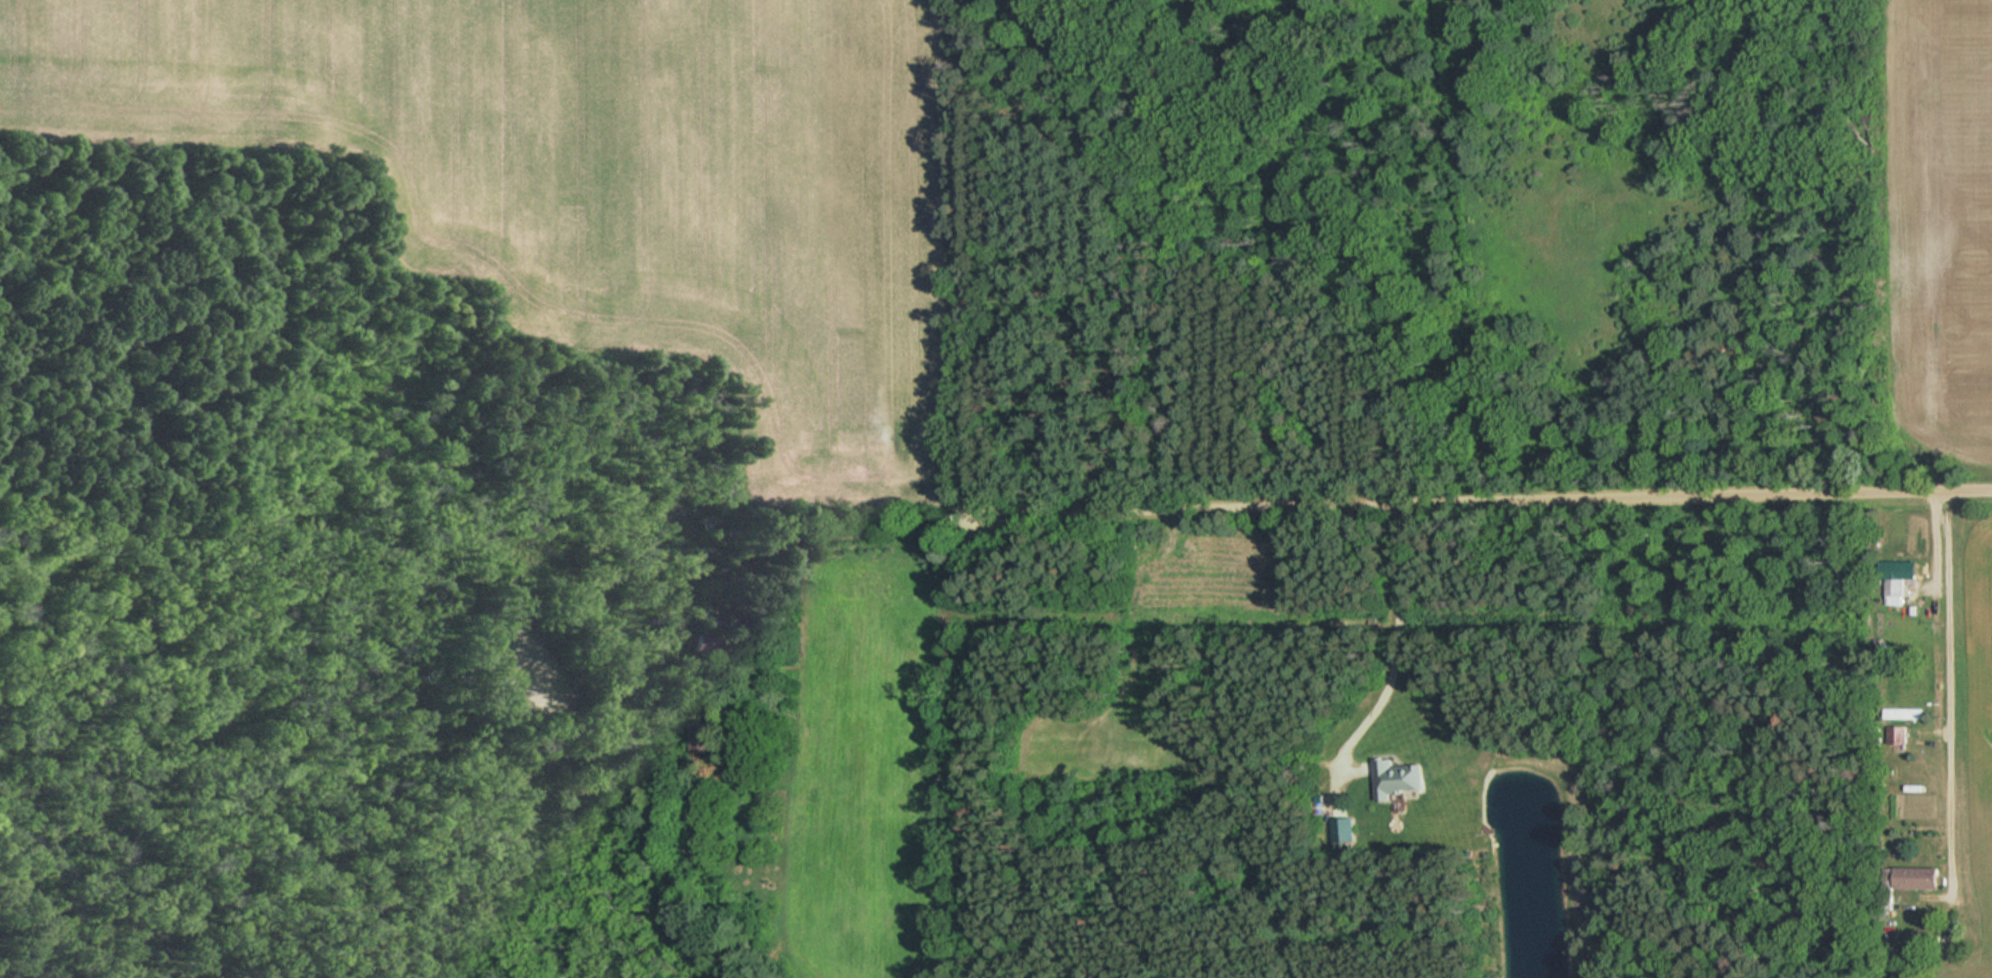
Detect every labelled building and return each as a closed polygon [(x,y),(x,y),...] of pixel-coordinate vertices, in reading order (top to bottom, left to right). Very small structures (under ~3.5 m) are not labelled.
[(1909,579),(1909,572),(1915,572),(1915,562),(1878,562),(1878,579),(1909,579)] [(1909,720),(1909,726),(1923,726),(1923,708),(1892,708),(1892,720),(1909,720)] [(1379,801),(1404,800),(1404,790),(1427,789),(1426,764),(1397,765),(1396,758),(1377,759),(1379,801)] [(1942,867),(1897,867),(1897,888),(1942,888),(1942,867)]
